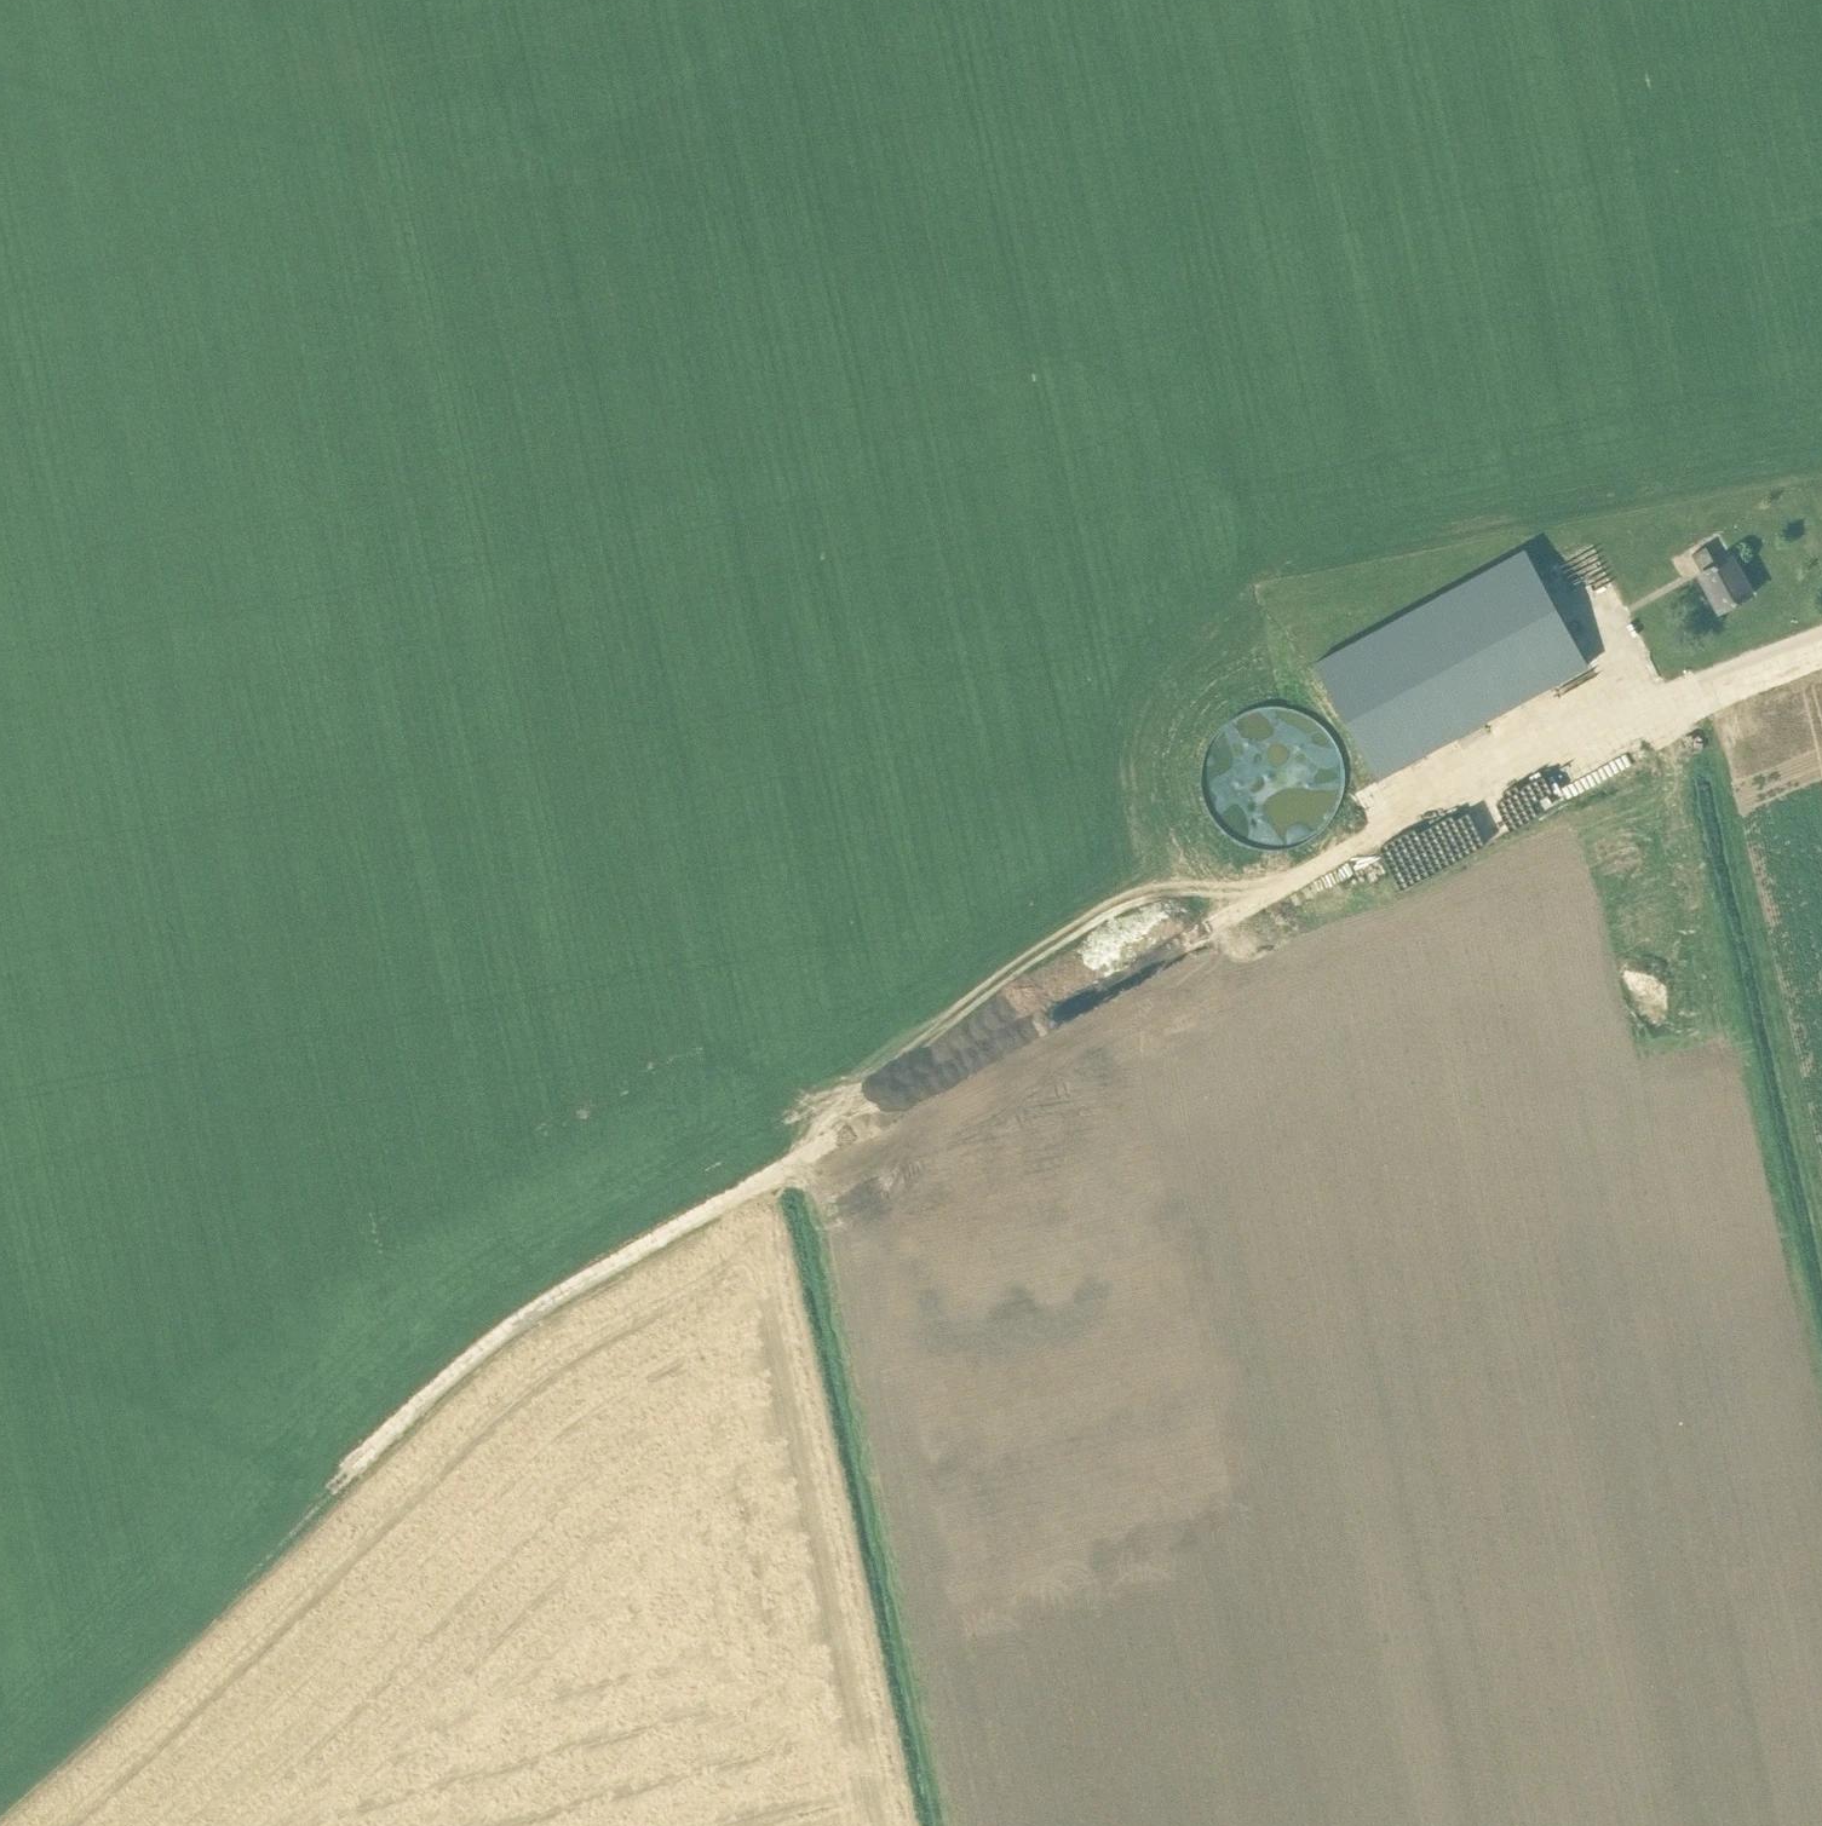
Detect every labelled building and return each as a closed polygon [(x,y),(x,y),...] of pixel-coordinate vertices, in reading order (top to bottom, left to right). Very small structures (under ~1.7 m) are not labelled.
[(1522,547),(1313,660),(1377,778),(1585,663),(1522,547)] [(1720,612),(1753,594),(1731,556),(1715,566),(1705,548),(1693,555),(1703,574),(1700,576),(1720,612)]
